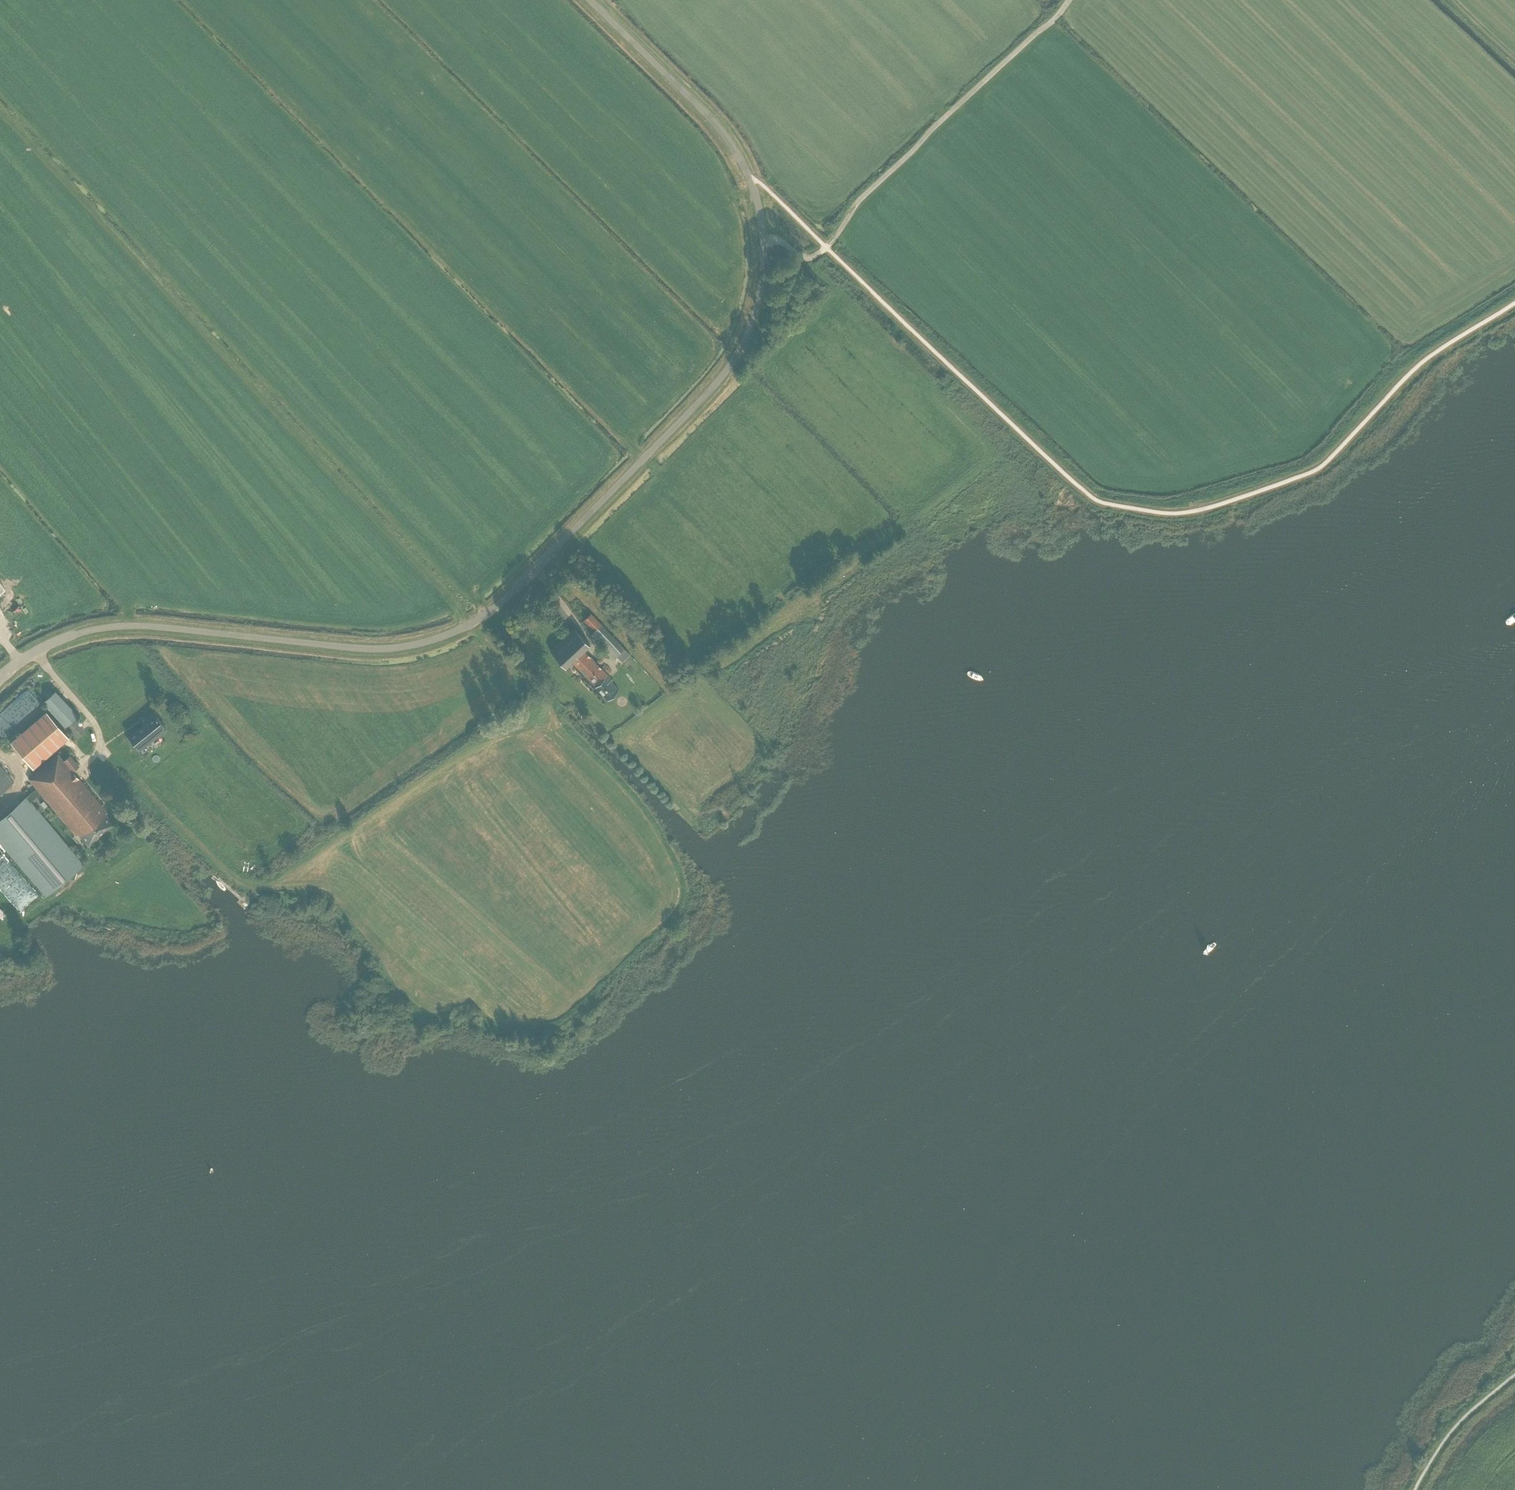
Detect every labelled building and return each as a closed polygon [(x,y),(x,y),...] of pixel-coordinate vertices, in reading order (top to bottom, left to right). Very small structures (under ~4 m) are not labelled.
[(624,649),(591,614),(585,620),(595,631),(590,635),(613,659),(617,656),(622,662),(630,655),(624,649)] [(590,645),(575,628),(551,651),(566,667),(572,661),(608,699),(618,690),(606,678),(607,676),(584,650),(590,645)] [(66,727),(66,726),(76,737),(84,730),(74,719),(78,715),(55,691),(43,703),(66,727)] [(68,737),(56,722),(46,711),(46,712),(11,742),(33,768),(68,737)] [(139,749),(166,729),(154,713),(147,718),(149,720),(129,735),(130,737),(128,738),(137,749),(139,748),(139,749)] [(78,833),(105,811),(72,771),(78,766),(69,755),(63,760),(59,754),(28,779),(36,789),(41,793),(75,835),(78,833)] [(13,782),(0,765),(0,793),(13,782)] [(36,789),(0,819),(0,843),(44,896),(83,864),(31,801),(41,793),(36,789)] [(107,813),(105,811),(78,833),(87,845),(114,824),(106,814),(107,813)] [(8,914),(0,907),(0,918),(3,921),(8,914)]
